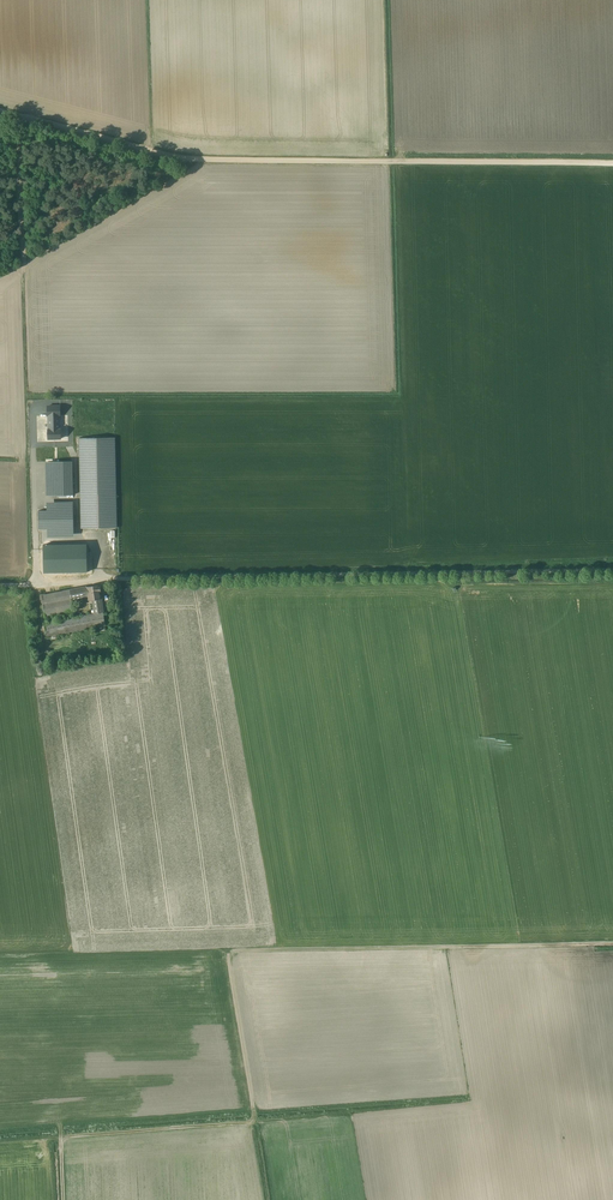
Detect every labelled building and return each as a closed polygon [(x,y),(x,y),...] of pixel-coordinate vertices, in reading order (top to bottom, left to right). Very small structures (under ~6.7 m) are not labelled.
[(48,429),(48,439),(61,439),(61,433),(61,429),(60,429),(59,415),(60,415),(60,412),(60,406),(48,406),(48,416),(49,429),(48,429)] [(81,528),(117,527),(116,437),(80,438),(81,528)] [(55,462),(56,496),(73,495),(73,461),(55,462)] [(74,510),(39,511),(39,529),(74,528),(74,510)] [(43,544),(44,573),(88,572),(87,543),(43,544)] [(41,595),(46,617),(74,612),(72,601),(89,598),(89,601),(93,600),(95,612),(93,613),(94,614),(45,623),(48,637),(106,625),(102,599),(101,592),(100,585),(82,587),(41,595)]
